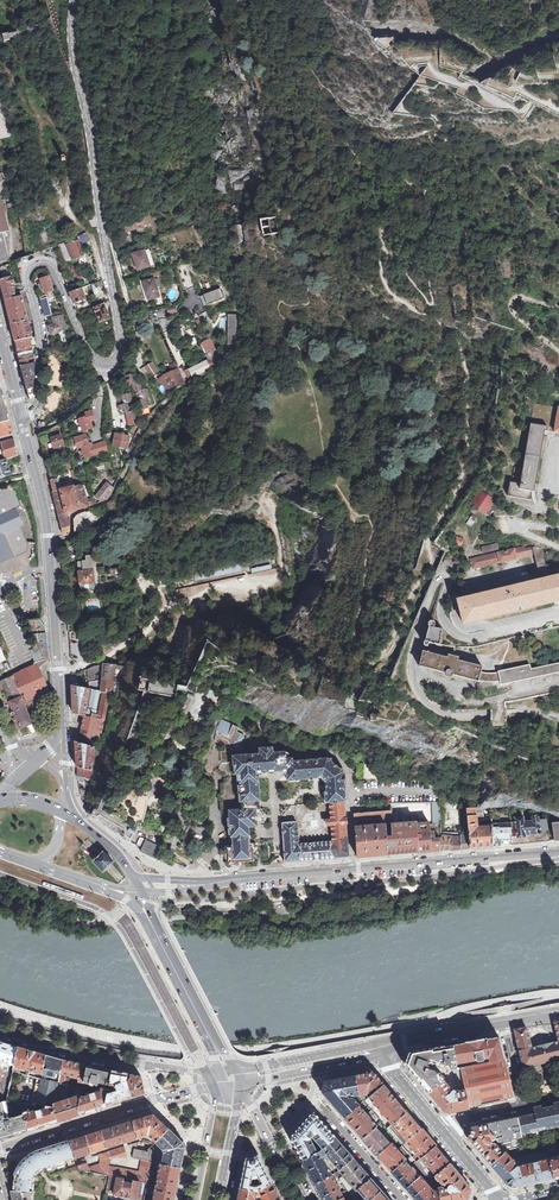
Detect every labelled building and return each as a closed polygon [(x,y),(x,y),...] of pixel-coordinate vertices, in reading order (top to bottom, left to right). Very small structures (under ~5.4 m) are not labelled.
[(50,23),(52,31),(52,32),(62,29),(59,18),(49,21),(50,23)] [(52,31),(50,23),(18,31),(20,39),(52,31)] [(46,118),(41,119),(43,129),(50,127),(46,118)] [(57,137),(51,144),(54,151),(56,161),(69,160),(69,157),(57,137)] [(11,260),(4,230),(9,229),(0,196),(0,263),(11,260)] [(149,218),(125,227),(129,238),(153,229),(149,218)] [(268,221),(258,223),(261,238),(271,236),(268,221)] [(87,234),(86,233),(75,238),(76,240),(80,238),(82,243),(90,240),(87,234)] [(79,241),(67,245),(73,259),(84,255),(79,241)] [(145,250),(132,254),(134,260),(138,271),(151,266),(145,250)] [(8,279),(0,281),(5,301),(17,298),(17,297),(15,297),(12,285),(15,284),(13,276),(7,278),(8,279)] [(49,276),(40,279),(45,293),(54,290),(49,276)] [(145,280),(142,280),(148,300),(161,296),(156,279),(149,280),(148,278),(144,279),(145,280)] [(78,290),(70,293),(74,304),(87,299),(83,288),(78,290)] [(220,289),(201,297),(205,306),(224,298),(220,289)] [(26,295),(24,296),(30,320),(33,319),(26,295)] [(45,317),(52,315),(47,295),(40,297),(45,317)] [(17,298),(5,301),(11,324),(28,320),(22,296),(17,298)] [(104,305),(94,309),(97,316),(95,317),(99,325),(110,320),(104,305)] [(57,332),(66,329),(62,315),(52,318),(55,324),(49,326),(52,335),(58,333),(57,332)] [(236,315),(223,315),(223,331),(227,331),(228,346),(236,346),(236,315)] [(28,321),(28,320),(11,324),(11,325),(15,341),(16,342),(17,342),(26,339),(36,337),(35,335),(32,336),(29,324),(34,323),(33,320),(28,321)] [(29,348),(26,339),(17,342),(19,350),(29,348)] [(19,350),(18,350),(20,359),(34,355),(32,347),(29,348),(19,350)] [(222,363),(223,362),(219,354),(218,354),(217,352),(215,353),(216,355),(206,361),(205,362),(200,364),(190,370),(194,378),(212,368),(222,363)] [(36,363),(34,355),(20,359),(21,365),(22,366),(36,363)] [(33,401),(36,363),(22,366),(30,401),(33,401)] [(152,363),(142,370),(147,379),(158,372),(152,363)] [(170,389),(184,383),(179,371),(176,363),(171,365),(172,368),(174,372),(172,373),(164,376),(165,377),(169,388),(170,389)] [(135,373),(125,376),(127,380),(131,379),(133,387),(137,387),(139,395),(144,394),(146,399),(137,401),(138,405),(142,404),(144,408),(149,407),(146,399),(151,397),(148,388),(144,389),(142,381),(137,382),(135,373)] [(167,389),(169,388),(165,377),(160,379),(167,389)] [(9,419),(0,387),(0,421),(9,419)] [(131,393),(118,397),(122,414),(126,413),(130,426),(138,423),(135,410),(131,411),(129,403),(133,402),(131,393)] [(558,433),(558,407),(534,403),(531,424),(520,484),(510,482),(508,496),(530,500),(532,491),(534,492),(535,488),(545,431),(546,431),(549,431),(553,432),(558,433)] [(88,417),(80,419),(81,422),(80,424),(83,425),(84,430),(93,428),(91,421),(96,420),(93,410),(87,412),(88,417)] [(13,435),(9,419),(0,421),(0,438),(13,435)] [(125,433),(117,432),(116,436),(114,447),(120,448),(120,450),(126,450),(126,449),(129,449),(131,437),(129,436),(130,435),(125,434),(125,433)] [(62,434),(52,438),(55,448),(59,447),(62,448),(63,446),(65,445),(62,434)] [(86,457),(89,456),(110,449),(108,442),(107,441),(93,446),(93,443),(89,444),(86,435),(76,438),(78,447),(82,446),(83,450),(82,452),(85,454),(86,457)] [(7,459),(18,456),(14,439),(0,444),(0,461),(7,459)] [(0,461),(0,478),(12,475),(7,459),(0,461)] [(76,479),(73,466),(69,467),(73,479),(74,479),(76,487),(80,486),(78,479),(76,479)] [(80,486),(76,487),(74,488),(74,487),(60,490),(57,478),(51,480),(53,487),(52,487),(61,522),(62,524),(63,525),(63,526),(62,526),(62,528),(70,526),(69,516),(68,514),(93,504),(90,498),(87,499),(84,489),(80,486)] [(111,494),(114,489),(107,483),(96,497),(101,501),(107,499),(111,494)] [(21,506),(12,485),(0,490),(0,563),(31,549),(20,527),(25,525),(16,508),(21,506)] [(499,508),(496,506),(493,504),(495,500),(482,491),(473,505),(489,516),(493,510),(496,512),(499,508)] [(115,510),(115,502),(107,504),(108,510),(115,510)] [(127,508),(120,514),(126,521),(132,515),(127,508)] [(74,523),(74,531),(82,530),(81,517),(86,516),(85,512),(79,514),(77,515),(76,516),(75,518),(74,521),(74,523)] [(472,515),(466,524),(471,527),(477,518),(472,515)] [(70,534),(70,526),(62,528),(64,535),(70,534)] [(464,539),(455,536),(454,536),(452,542),(461,546),(464,539)] [(482,547),(483,553),(499,549),(497,543),(482,547)] [(558,575),(558,569),(552,571),(550,564),(546,565),(542,548),(538,546),(533,547),(534,554),(541,580),(558,575)] [(534,554),(533,547),(525,549),(524,547),(514,549),(484,556),(471,559),(473,568),(500,562),(534,554)] [(456,561),(447,556),(443,563),(458,570),(457,561),(456,561)] [(78,562),(81,585),(96,583),(94,560),(78,562)] [(541,580),(497,590),(458,600),(463,624),(555,602),(558,601),(558,575),(541,580)] [(136,585),(129,582),(128,582),(125,592),(127,596),(132,598),(136,588),(136,585)] [(32,629),(46,628),(40,620),(39,619),(28,620),(32,629)] [(440,643),(441,637),(442,629),(434,628),(435,623),(435,622),(434,621),(433,621),(432,620),(431,620),(430,621),(429,621),(429,622),(428,623),(428,624),(427,628),(429,628),(425,640),(424,641),(424,642),(424,643),(423,644),(424,645),(425,646),(426,647),(427,647),(428,647),(429,643),(440,645),(440,643)] [(46,634),(34,635),(35,637),(37,642),(47,642),(46,634)] [(41,649),(40,647),(35,649),(30,652),(33,658),(37,666),(38,668),(49,661),(48,649),(41,649)] [(481,672),(482,666),(458,660),(458,657),(448,654),(448,657),(428,652),(423,651),(419,666),(478,682),(479,681),(480,681),(484,682),(487,682),(489,682),(491,682),(493,682),(496,682),(500,681),(501,685),(558,672),(558,663),(531,669),(530,665),(503,670),(503,671),(498,673),(497,673),(493,673),(489,673),(488,673),(484,673),(482,672),(481,672)] [(378,669),(379,671),(381,671),(382,672),(384,671),(385,670),(387,669),(387,668),(387,666),(387,664),(386,663),(385,662),(383,662),(381,662),(380,662),(378,663),(378,665),(377,666),(377,668),(378,669)] [(114,669),(115,665),(104,664),(94,666),(88,669),(89,680),(96,679),(96,673),(98,672),(102,671),(103,671),(113,672),(114,669)] [(16,680),(39,670),(39,669),(38,668),(37,666),(14,676),(16,680)] [(39,670),(16,680),(9,683),(0,687),(0,692),(2,697),(10,713),(25,706),(26,701),(34,698),(34,699),(37,704),(51,698),(48,692),(48,691),(42,676),(39,670)] [(101,691),(112,693),(112,688),(110,688),(110,687),(111,682),(112,678),(113,672),(103,671),(103,674),(98,675),(98,679),(97,680),(90,682),(89,681),(90,689),(101,691)] [(16,680),(14,676),(0,682),(0,687),(9,683),(16,680)] [(108,703),(110,703),(112,693),(101,691),(90,689),(72,686),(73,711),(74,711),(74,714),(84,716),(86,716),(87,711),(90,711),(90,709),(93,709),(93,715),(99,716),(99,717),(101,717),(101,720),(105,721),(108,703)] [(10,713),(12,717),(14,723),(18,730),(32,724),(25,706),(10,713)] [(105,721),(101,720),(101,717),(99,717),(99,716),(93,715),(93,709),(90,709),(90,711),(87,711),(86,716),(84,716),(83,724),(82,728),(103,734),(106,721),(105,721)] [(217,766),(219,767),(222,762),(233,762),(233,756),(245,755),(245,752),(244,735),(239,731),(241,727),(235,724),(220,717),(216,731),(213,742),(204,771),(213,775),(217,766)] [(101,742),(103,734),(82,728),(81,728),(80,736),(101,742)] [(80,736),(79,743),(99,749),(101,742),(80,736)] [(77,759),(77,767),(78,768),(93,771),(94,756),(97,759),(96,760),(99,761),(101,749),(99,749),(79,743),(75,741),(76,754),(77,759)] [(239,774),(241,803),(262,802),(262,801),(260,780),(260,779),(285,777),(289,777),(296,770),(296,765),(293,759),(293,758),(290,758),(290,755),(283,750),(281,752),(273,753),(273,747),(260,748),(260,753),(254,754),(253,754),(252,751),(245,752),(245,755),(233,756),(233,762),(236,762),(237,774),(239,774)] [(329,802),(344,801),(346,801),(344,781),(346,781),(345,775),(344,775),(343,768),(339,768),(332,762),(332,758),(316,760),(316,759),(312,759),(313,766),(307,766),(306,760),(302,761),(296,765),(296,770),(289,777),(290,787),(316,785),(322,784),(328,789),(329,802)] [(222,762),(219,767),(218,771),(228,775),(230,775),(230,778),(226,778),(227,783),(222,783),(223,794),(222,794),(219,797),(219,798),(222,800),(223,812),(227,815),(229,815),(234,814),(233,810),(242,809),(241,803),(239,774),(237,774),(236,762),(233,762),(222,762)] [(78,768),(78,776),(83,777),(90,779),(93,779),(95,772),(93,771),(78,768)] [(298,844),(299,862),(335,859),(335,858),(347,858),(349,858),(344,801),(329,802),(296,805),(299,844),(298,844)] [(299,862),(298,844),(299,844),(296,805),(291,805),(281,817),(285,862),(285,863),(287,863),(287,862),(299,861),(299,862)] [(355,822),(391,819),(392,819),(391,808),(354,811),(355,822)] [(452,850),(493,846),(492,826),(482,827),(481,824),(477,824),(476,816),(491,815),(491,808),(476,809),(475,808),(467,808),(469,837),(461,835),(461,836),(452,836),(452,850)] [(263,809),(242,809),(233,810),(234,814),(229,815),(232,844),(253,843),(253,834),(257,833),(260,833),(260,830),(259,814),(263,814),(263,809)] [(523,811),(510,810),(511,823),(512,845),(550,841),(547,823),(546,814),(539,816),(537,814),(534,815),(533,816),(532,813),(524,812),(523,811)] [(441,838),(441,822),(424,824),(423,821),(391,824),(392,836),(386,836),(387,855),(406,853),(406,854),(406,853),(408,853),(409,853),(440,851),(441,838)] [(550,841),(558,840),(558,822),(547,823),(550,841)] [(493,846),(512,845),(511,823),(492,824),(492,826),(493,846)] [(357,857),(387,855),(386,836),(392,836),(391,824),(355,827),(357,857)] [(442,838),(441,838),(440,851),(452,850),(452,836),(443,835),(442,838)] [(142,848),(141,852),(156,859),(158,855),(158,854),(161,847),(161,846),(160,846),(147,840),(146,840),(146,841),(143,847),(142,848)] [(253,843),(232,844),(232,845),(225,846),(225,850),(223,850),(223,859),(226,859),(226,863),(240,862),(242,865),(243,865),(243,864),(244,864),(245,862),(254,861),(254,852),(258,852),(260,849),(259,844),(252,845),(253,843)] [(103,849),(91,861),(103,873),(115,862),(103,849)] [(554,1022),(558,1041),(545,1044),(532,1048),(526,1027),(514,1029),(523,1068),(542,1063),(558,1059),(558,1058),(558,1021),(554,1022)] [(490,1062),(505,1059),(499,1036),(486,1039),(486,1038),(465,1042),(452,1045),(457,1063),(476,1060),(478,1061),(483,1060),(484,1058),(489,1057),(490,1062)] [(6,1101),(7,1101),(14,1071),(19,1047),(8,1044),(0,1041),(0,1102),(6,1101)] [(406,1065),(429,1092),(443,1080),(449,1075),(449,1072),(449,1069),(458,1069),(457,1063),(452,1045),(411,1052),(410,1052),(410,1053),(406,1064),(406,1065)] [(19,1047),(14,1071),(28,1075),(30,1069),(44,1073),(48,1055),(19,1047)] [(44,1073),(42,1079),(60,1082),(64,1060),(56,1058),(48,1055),(44,1073)] [(469,1108),(514,1098),(505,1059),(490,1062),(461,1068),(462,1069),(466,1090),(469,1108)] [(64,1060),(60,1082),(59,1086),(60,1087),(61,1084),(69,1085),(70,1079),(65,1077),(66,1074),(80,1077),(79,1080),(78,1080),(76,1092),(78,1093),(82,1094),(83,1092),(88,1066),(64,1060)] [(103,1086),(110,1088),(110,1085),(113,1071),(88,1066),(83,1092),(84,1093),(84,1092),(85,1092),(87,1085),(86,1085),(87,1083),(91,1084),(91,1083),(95,1084),(94,1085),(97,1086),(97,1084),(99,1084),(98,1086),(103,1087),(103,1086)] [(459,1091),(466,1090),(462,1069),(458,1069),(449,1069),(449,1072),(452,1072),(452,1071),(454,1071),(455,1076),(459,1091)] [(28,1075),(14,1071),(7,1101),(21,1103),(31,1105),(37,1105),(37,1104),(42,1079),(28,1075)] [(121,1101),(133,1097),(128,1081),(127,1080),(128,1074),(113,1071),(110,1085),(112,1085),(112,1084),(115,1085),(115,1087),(117,1086),(117,1088),(112,1090),(112,1088),(110,1089),(107,1105),(109,1105),(109,1104),(114,1103),(116,1103),(116,1102),(121,1101)] [(369,1097),(384,1084),(374,1072),(356,1075),(359,1094),(364,1093),(367,1094),(369,1097)] [(133,1097),(145,1093),(142,1076),(131,1074),(130,1080),(128,1081),(133,1097)] [(354,1095),(359,1094),(356,1075),(355,1076),(355,1075),(325,1081),(322,1092),(325,1096),(344,1118),(359,1105),(354,1099),(349,1098),(347,1096),(348,1094),(354,1095)] [(42,1079),(37,1104),(47,1106),(54,1107),(54,1108),(59,1086),(60,1082),(42,1079)] [(466,1090),(459,1091),(456,1092),(456,1091),(453,1090),(452,1091),(443,1080),(429,1092),(444,1111),(449,1112),(469,1108),(466,1090)] [(379,1108),(393,1095),(384,1084),(369,1097),(379,1108)] [(58,1121),(80,1114),(79,1110),(82,1096),(82,1094),(78,1093),(78,1095),(70,1098),(67,1088),(60,1087),(59,1086),(54,1108),(58,1121)] [(95,1109),(107,1105),(110,1089),(110,1088),(103,1086),(103,1087),(102,1090),(96,1092),(96,1091),(94,1092),(94,1093),(82,1096),(79,1110),(80,1114),(95,1109)] [(379,1108),(392,1124),(393,1124),(407,1112),(393,1095),(379,1108)] [(30,1130),(24,1114),(15,1118),(13,1119),(12,1118),(10,1117),(6,1101),(0,1102),(0,1137),(3,1139),(30,1130)] [(364,1101),(359,1105),(364,1111),(369,1106),(364,1101)] [(52,1123),(58,1121),(54,1108),(54,1107),(47,1106),(47,1108),(38,1111),(38,1109),(36,1110),(36,1111),(30,1113),(30,1110),(31,1105),(21,1103),(22,1107),(24,1114),(30,1130),(36,1128),(36,1127),(51,1122),(52,1123)] [(364,1111),(359,1105),(344,1118),(362,1139),(376,1127),(377,1126),(370,1117),(364,1111)] [(556,1109),(518,1117),(522,1135),(530,1133),(529,1130),(545,1127),(546,1130),(558,1127),(558,1108),(556,1109)] [(380,1119),(383,1117),(377,1109),(373,1112),(374,1113),(380,1119)] [(323,1148),(336,1137),(314,1112),(313,1112),(291,1137),(291,1138),(302,1161),(318,1152),(310,1139),(313,1137),(323,1148)] [(407,1141),(421,1129),(407,1112),(393,1124),(402,1134),(407,1141)] [(149,1135),(156,1143),(169,1129),(154,1113),(133,1120),(138,1138),(147,1135),(147,1134),(149,1134),(149,1135)] [(380,1119),(374,1113),(372,1115),(370,1117),(377,1126),(382,1122),(380,1119)] [(489,1130),(506,1151),(508,1150),(510,1149),(513,1148),(518,1147),(522,1146),(524,1146),(523,1141),(522,1135),(518,1117),(488,1123),(489,1130)] [(107,1148),(138,1138),(133,1120),(128,1122),(121,1124),(118,1125),(115,1126),(102,1130),(107,1148)] [(467,1138),(490,1165),(505,1152),(506,1151),(489,1130),(488,1123),(471,1127),(467,1138)] [(402,1134),(393,1124),(392,1124),(388,1128),(402,1145),(402,1146),(405,1143),(400,1136),(402,1134)] [(390,1144),(376,1127),(362,1139),(377,1155),(390,1144)] [(522,1135),(523,1141),(558,1133),(558,1127),(546,1130),(545,1127),(529,1130),(530,1133),(522,1135)] [(163,1164),(181,1168),(185,1148),(184,1143),(182,1141),(169,1129),(156,1143),(164,1150),(165,1153),(163,1164)] [(422,1158),(436,1146),(421,1129),(407,1141),(407,1142),(421,1158),(422,1158)] [(91,1153),(107,1148),(102,1130),(95,1132),(95,1133),(93,1133),(86,1135),(91,1153)] [(76,1158),(91,1153),(86,1135),(85,1135),(85,1136),(82,1137),(71,1140),(74,1153),(76,1158)] [(339,1170),(354,1157),(336,1137),(323,1148),(321,1151),(324,1155),(326,1154),(329,1157),(339,1170)] [(74,1153),(71,1140),(41,1150),(42,1151),(23,1164),(22,1163),(20,1166),(17,1171),(16,1173),(15,1178),(14,1182),(14,1191),(31,1191),(31,1183),(34,1180),(32,1178),(35,1175),(36,1176),(39,1174),(44,1169),(53,1167),(53,1169),(59,1167),(58,1165),(66,1162),(66,1161),(69,1160),(70,1157),(69,1155),(74,1153)] [(392,1143),(390,1144),(377,1155),(391,1172),(405,1160),(406,1159),(392,1143)] [(408,1153),(402,1146),(402,1145),(399,1148),(405,1155),(408,1153)] [(111,1159),(128,1158),(124,1146),(108,1151),(111,1159)] [(436,1175),(450,1163),(436,1146),(422,1158),(429,1166),(435,1173),(436,1175)] [(151,1161),(157,1162),(158,1158),(159,1158),(160,1157),(157,1150),(156,1150),(155,1150),(152,1147),(148,1150),(149,1152),(151,1161)] [(142,1160),(152,1162),(151,1161),(149,1152),(135,1150),(133,1158),(132,1157),(132,1158),(142,1160)] [(98,1173),(108,1175),(110,1167),(111,1159),(108,1151),(99,1155),(101,1160),(98,1173)] [(318,1152),(302,1161),(315,1184),(332,1175),(327,1165),(326,1165),(324,1161),(322,1157),(324,1155),(321,1151),(318,1152)] [(546,1180),(553,1178),(549,1159),(520,1166),(519,1167),(516,1166),(516,1165),(505,1152),(490,1165),(507,1185),(509,1186),(511,1188),(513,1188),(515,1188),(521,1187),(546,1180)] [(246,1158),(246,1159),(240,1187),(257,1191),(272,1183),(273,1183),(267,1171),(265,1168),(259,1157),(259,1155),(258,1155),(257,1155),(256,1155),(249,1156),(247,1156),(247,1157),(246,1158)] [(405,1160),(410,1166),(416,1162),(411,1156),(406,1159),(405,1160)] [(357,1189),(371,1177),(354,1157),(339,1170),(356,1190),(357,1189)] [(549,1159),(553,1178),(558,1177),(558,1157),(549,1159)] [(429,1166),(422,1158),(421,1158),(416,1162),(417,1163),(424,1172),(427,1175),(431,1179),(434,1177),(435,1175),(436,1175),(435,1173),(433,1175),(426,1168),(429,1166)] [(79,1169),(90,1171),(86,1159),(77,1162),(79,1169)] [(391,1172),(406,1188),(419,1176),(415,1171),(416,1171),(412,1167),(411,1167),(410,1166),(405,1160),(391,1172)] [(151,1161),(152,1162),(151,1167),(149,1175),(148,1183),(147,1189),(176,1194),(181,1168),(163,1164),(157,1162),(151,1161)] [(424,1172),(417,1163),(414,1165),(422,1174),(424,1172)] [(442,1187),(438,1188),(438,1190),(441,1199),(466,1199),(467,1199),(471,1188),(450,1163),(436,1175),(435,1175),(442,1184),(447,1185),(448,1186),(448,1188),(446,1188),(442,1187)] [(106,1194),(138,1199),(144,1199),(147,1189),(148,1183),(143,1182),(138,1181),(134,1180),(133,1180),(132,1183),(124,1182),(125,1178),(121,1178),(117,1177),(113,1176),(110,1175),(105,1199),(106,1194)] [(315,1184),(323,1199),(338,1199),(343,1197),(341,1193),(339,1189),(339,1187),(338,1184),(336,1183),(334,1180),(332,1175),(315,1184)] [(347,1189),(348,1191),(352,1188),(342,1176),(339,1178),(347,1189)] [(438,1190),(434,1191),(423,1179),(420,1176),(419,1176),(406,1188),(416,1199),(441,1199),(438,1190)] [(357,1189),(360,1193),(364,1197),(367,1199),(370,1199),(382,1189),(371,1177),(357,1189)] [(282,1199),(279,1195),(273,1183),(272,1183),(257,1191),(258,1196),(261,1196),(262,1199),(282,1199)] [(238,1199),(255,1199),(255,1197),(258,1196),(257,1191),(240,1187),(240,1188),(238,1199)] [(176,1194),(147,1189),(144,1199),(149,1199),(150,1194),(155,1195),(154,1199),(175,1199),(176,1194)] [(364,1197),(361,1199),(357,1196),(360,1193),(357,1189),(356,1190),(351,1195),(352,1197),(354,1199),(367,1199),(364,1197)] [(382,1189),(370,1199),(391,1199),(382,1189)] [(34,1192),(31,1191),(14,1191),(10,1191),(13,1199),(33,1199),(34,1192)]
